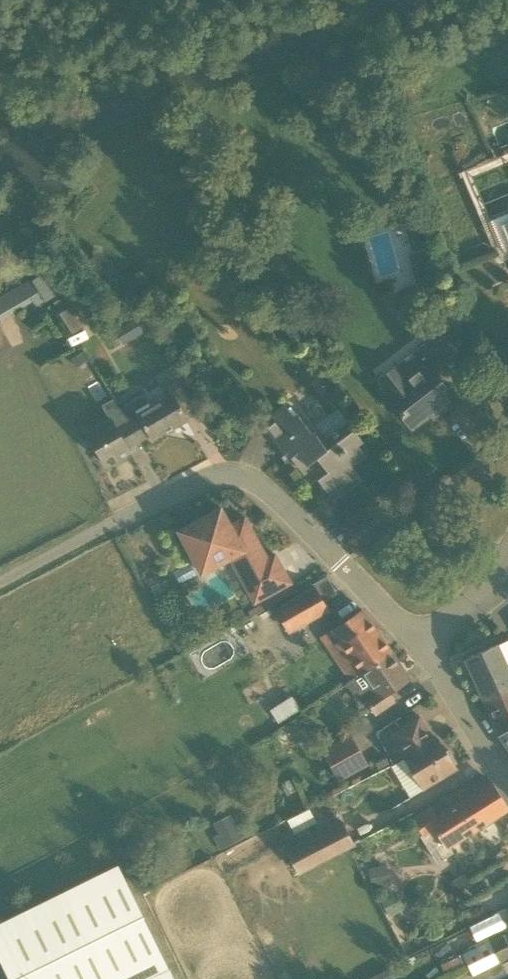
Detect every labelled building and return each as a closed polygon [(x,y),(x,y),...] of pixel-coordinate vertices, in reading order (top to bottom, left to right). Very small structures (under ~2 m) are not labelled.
[(496,234),(503,251),(507,249),(507,229),(496,234)] [(433,263),(414,268),(419,286),(438,280),(433,263)] [(145,269),(129,277),(134,287),(150,279),(145,269)] [(24,283),(36,303),(55,292),(43,271),(24,283)] [(53,299),(69,328),(79,323),(63,294),(53,299)] [(139,314),(126,322),(135,336),(148,328),(139,314)] [(442,330),(421,346),(429,357),(437,366),(458,350),(442,330)] [(427,361),(426,359),(417,349),(379,378),(391,393),(395,398),(406,413),(403,415),(413,428),(440,407),(443,411),(454,403),(444,389),(447,387),(427,361)] [(84,351),(71,357),(76,367),(89,360),(84,351)] [(188,418),(174,394),(151,406),(144,395),(120,407),(128,421),(118,427),(129,447),(150,434),(153,439),(188,418)] [(294,415),(288,407),(263,425),(285,454),(288,452),(301,469),(318,457),(328,471),(318,478),(332,496),(358,476),(347,461),(367,446),(350,422),(323,441),(317,433),(314,435),(297,413),(294,415)] [(107,465),(131,451),(129,447),(118,427),(112,415),(86,429),(107,465)] [(268,558),(249,524),(245,517),(231,524),(222,507),(179,530),(202,573),(231,557),(255,601),(291,582),(276,554),(268,558)] [(289,631),(310,619),(328,609),(316,588),(277,610),(289,631)] [(349,685),(394,654),(363,609),(322,638),(351,680),(347,683),(349,685)] [(499,645),(498,643),(465,657),(478,684),(485,700),(507,689),(507,665),(499,645)] [(396,701),(391,692),(411,679),(394,654),(349,685),(362,701),(364,698),(376,715),(396,701)] [(485,700),(500,734),(500,735),(507,729),(507,689),(485,700)] [(435,739),(420,715),(392,732),(407,756),(405,757),(424,788),(457,768),(454,764),(457,762),(449,750),(446,751),(438,737),(435,739)] [(341,781),(369,764),(351,733),(322,750),(341,781)] [(507,808),(491,781),(436,812),(431,804),(412,817),(428,841),(439,833),(448,848),(507,811),(507,809),(507,808)] [(286,816),(293,832),(316,821),(308,805),(286,816)] [(348,848),(357,843),(344,819),(296,843),(287,848),(299,873),(348,848)] [(221,847),(243,835),(237,822),(219,831),(214,833),(221,847)] [(422,848),(394,850),(395,862),(422,861),(422,848)] [(386,858),(369,863),(375,883),(392,878),(386,858)] [(170,965),(119,862),(0,921),(0,960),(10,978),(177,978),(170,965)] [(504,933),(463,952),(470,967),(473,974),(500,961),(501,963),(507,960),(507,941),(504,933)]
